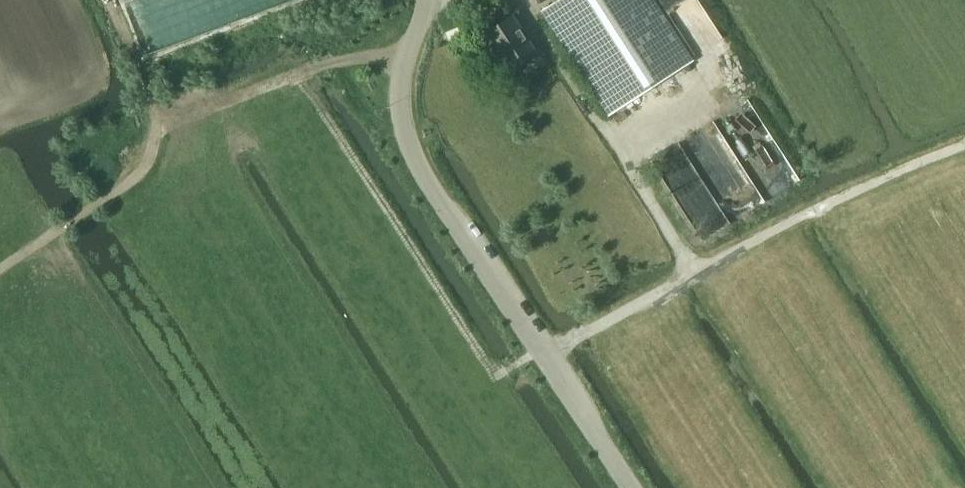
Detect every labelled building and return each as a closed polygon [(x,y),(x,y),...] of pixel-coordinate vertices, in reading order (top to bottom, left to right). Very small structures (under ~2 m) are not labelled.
[(692,61),(653,0),(559,0),(541,11),(608,115),(692,61)] [(449,17),(442,20),(445,27),(452,24),(449,17)] [(505,71),(534,54),(512,17),(483,34),(505,71)] [(458,28),(444,34),(448,42),(454,39),(461,36),(458,28)]
